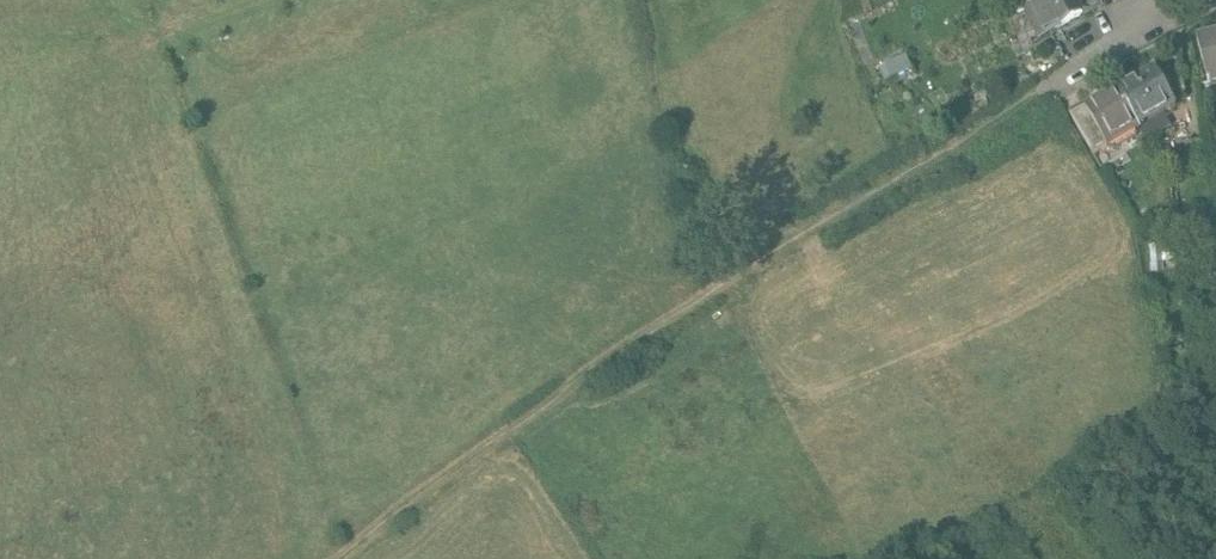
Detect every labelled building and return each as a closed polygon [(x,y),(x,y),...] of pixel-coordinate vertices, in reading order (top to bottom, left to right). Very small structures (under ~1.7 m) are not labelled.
[(1044,1),(1018,15),(1022,23),(1018,25),(1021,32),(1036,25),(1043,41),(1083,18),(1075,0),(1043,0),(1044,1)] [(1199,42),(1210,85),(1215,84),(1215,38),(1199,42)] [(907,60),(881,73),(887,86),(913,74),(907,60)] [(1156,72),(1120,92),(1141,130),(1165,117),(1177,109),(1156,72)] [(1120,92),(1086,111),(1107,149),(1140,131),(1141,130),(1120,92)] [(1107,149),(1086,111),(1073,119),(1094,157),(1107,149)] [(1141,130),(1140,131),(1147,143),(1172,129),(1165,117),(1141,130)] [(1186,145),(1190,163),(1211,159),(1208,141),(1186,145)]
